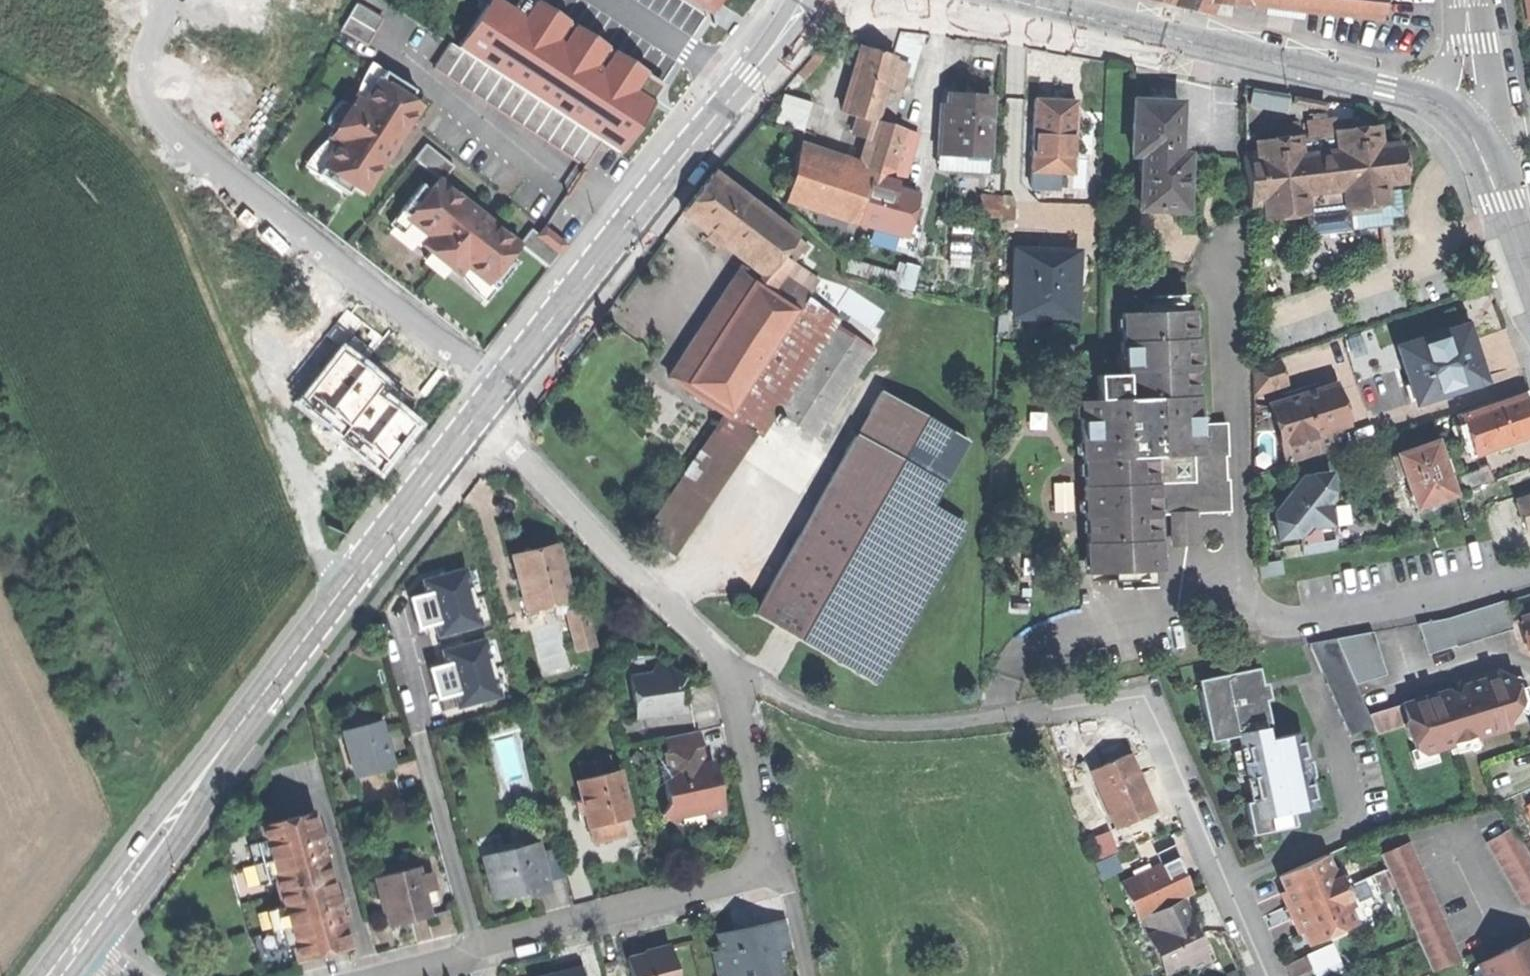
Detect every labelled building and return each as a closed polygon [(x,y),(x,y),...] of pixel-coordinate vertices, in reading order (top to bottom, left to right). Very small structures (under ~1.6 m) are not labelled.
[(450,42),(614,149),(660,79),(540,0),(477,0),(450,42)] [(709,11),(716,0),(691,0),(709,11)] [(1208,10),(1209,0),(1165,0),(1208,10)] [(1324,9),(1325,0),(1284,0),(1283,4),(1324,9)] [(1324,9),(1352,12),(1381,16),(1383,0),(1325,0),(1324,9)] [(341,30),(367,45),(382,19),(356,4),(341,30)] [(898,30),(891,54),(892,54),(890,59),(906,63),(900,84),(908,86),(925,32),(898,30)] [(433,68),(584,167),(601,142),(449,43),(433,68)] [(841,111),(873,120),(873,118),(884,79),(890,59),(892,54),(891,54),(874,49),(861,45),(841,111)] [(906,63),(890,59),(884,79),(900,84),(906,63)] [(372,63),(345,103),(349,106),(355,97),(362,102),(375,83),(377,84),(385,72),(372,63)] [(353,187),(364,195),(386,162),(384,161),(390,151),(398,140),(399,140),(407,129),(421,107),(409,98),(414,91),(385,72),(377,84),(375,83),(362,102),(355,97),(349,106),(345,103),(341,101),(335,105),(329,114),(326,124),(330,127),(334,129),(328,138),(336,143),(323,162),(324,163),(316,175),(347,196),(353,187)] [(884,79),(873,118),(888,123),(900,84),(884,79)] [(1287,109),(1290,95),(1254,86),(1250,100),(1287,109)] [(938,150),(986,153),(989,95),(968,94),(948,93),(947,104),(947,115),(940,114),(938,150)] [(773,121),(801,128),(808,101),(781,94),(773,121)] [(1061,171),(1071,171),(1073,133),(1073,123),(1074,99),(1055,99),(1034,98),(1032,170),(1061,171)] [(1168,100),(1134,99),(1132,152),(1141,153),(1139,206),(1183,208),(1184,185),(1186,153),(1176,153),(1177,131),(1178,112),(1168,112),(1168,100)] [(1178,101),(1168,100),(1168,112),(1178,112),(1178,101)] [(856,160),(854,166),(888,176),(902,127),(888,123),(873,118),(873,120),(860,162),(856,160)] [(1334,128),(1334,131),(1337,150),(1330,151),(1335,189),(1384,183),(1405,180),(1401,143),(1378,146),(1375,123),(1334,128)] [(304,167),(316,175),(324,163),(323,162),(336,143),(328,138),(334,129),(330,127),(319,143),(304,167)] [(927,134),(902,127),(888,176),(912,183),(927,134)] [(1334,131),(1296,135),(1298,155),(1330,151),(1337,150),(1334,131)] [(1243,155),(1249,205),(1265,203),(1266,216),(1305,212),(1349,206),(1386,202),(1384,183),(1335,189),(1330,151),(1298,155),(1296,135),(1296,134),(1277,136),(1254,139),(1256,153),(1243,155)] [(507,276),(518,262),(511,255),(520,245),(519,244),(489,220),(488,221),(468,205),(469,204),(441,181),(453,167),(426,145),(413,159),(438,179),(429,190),(421,184),(398,212),(410,221),(409,223),(427,237),(421,244),(429,251),(427,253),(423,258),(428,264),(437,272),(445,275),(450,270),(452,268),(460,274),(466,267),(484,282),(484,281),(496,290),(507,276)] [(854,166),(797,150),(783,198),(815,208),(812,218),(816,219),(842,226),(844,220),(855,223),(862,197),(880,203),(888,176),(854,166)] [(985,168),(986,153),(938,150),(937,166),(985,168)] [(1061,187),(1061,171),(1032,170),(1031,186),(1061,187)] [(682,211),(765,275),(780,254),(789,243),(795,235),(712,171),(697,191),(682,211)] [(912,183),(888,176),(880,203),(873,228),(897,235),(912,183)] [(493,215),(441,181),(469,204),(468,205),(488,221),(489,220),(493,215)] [(1389,201),(1386,202),(1349,206),(1351,227),(1392,222),(1391,214),(1404,212),(1401,185),(1387,187),(1389,201)] [(914,192),(901,236),(912,239),(925,195),(914,192)] [(873,228),(880,203),(862,197),(855,223),(873,228)] [(1000,215),(1013,215),(1013,203),(1000,203),(1000,215)] [(1351,227),(1349,206),(1305,212),(1308,232),(1351,227)] [(390,223),(427,253),(429,251),(421,244),(427,237),(409,223),(410,221),(398,212),(390,223)] [(531,229),(519,244),(520,245),(548,267),(560,252),(531,229)] [(807,244),(795,235),(789,243),(801,252),(807,244)] [(1076,249),(1014,247),(1013,296),(1041,297),(1040,316),(1075,317),(1076,285),(1076,283),(1071,283),(1072,267),(1075,267),(1075,265),(1076,249)] [(765,275),(760,280),(768,286),(779,271),(787,259),(780,254),(765,275)] [(787,259),(779,271),(811,293),(819,281),(787,259)] [(1080,265),(1075,265),(1075,267),(1072,267),(1071,283),(1076,283),(1076,285),(1082,285),(1086,269),(1083,267),(1080,265)] [(486,301),(496,290),(484,281),(484,282),(466,267),(460,274),(452,268),(450,270),(486,301)] [(779,271),(768,286),(800,308),(811,293),(779,271)] [(678,382),(726,416),(729,411),(800,308),(768,286),(760,280),(752,275),(689,367),(678,382)] [(800,308),(729,411),(743,420),(759,396),(776,408),(843,311),(849,302),(819,281),(811,293),(800,308)] [(1152,295),(1153,311),(1185,310),(1185,294),(1152,295)] [(1012,315),(1040,316),(1041,297),(1013,296),(1012,315)] [(1153,311),(1122,312),(1123,340),(1120,341),(1121,373),(1125,373),(1126,398),(1096,399),(1079,400),(1081,459),(1084,459),(1085,485),(1082,485),(1083,516),(1086,516),(1087,543),(1085,543),(1086,573),(1116,572),(1151,571),(1158,570),(1157,539),(1154,539),(1154,513),(1171,512),(1192,512),(1228,511),(1227,477),(1224,477),(1223,455),(1226,455),(1225,421),(1197,422),(1196,396),(1193,396),(1192,370),(1196,370),(1195,352),(1195,338),(1191,338),(1191,310),(1185,310),(1153,311)] [(880,337),(843,311),(776,408),(813,433),(880,337)] [(1463,325),(1446,330),(1448,338),(1465,333),(1463,325)] [(1395,346),(1412,400),(1480,379),(1472,354),(1465,333),(1448,338),(1446,330),(1395,346)] [(340,345),(293,405),(379,471),(416,424),(376,394),(386,381),(340,345)] [(1251,393),(1273,386),(1271,382),(1274,375),(1281,373),(1276,358),(1244,369),(1251,393)] [(668,376),(678,382),(689,367),(679,360),(668,376)] [(1095,374),(1096,399),(1126,398),(1125,373),(1121,373),(1095,374)] [(1271,405),(1283,443),(1292,440),(1324,430),(1340,425),(1334,406),(1328,387),(1271,405)] [(878,389),(829,476),(917,525),(929,504),(966,438),(929,417),(878,389)] [(1470,451),(1496,442),(1505,439),(1529,431),(1529,417),(1528,411),(1523,395),(1459,416),(1464,433),(1470,451)] [(760,432),(776,408),(759,396),(743,420),(760,432)] [(1448,439),(1464,433),(1459,416),(1456,408),(1436,415),(1441,428),(1443,436),(1448,439)] [(640,537),(669,555),(747,437),(718,418),(640,537)] [(1330,448),(1324,430),(1292,440),(1297,459),(1330,448)] [(1507,446),(1505,439),(1496,442),(1498,449),(1507,446)] [(1432,499),(1450,493),(1443,472),(1438,459),(1432,440),(1395,453),(1401,470),(1413,505),(1432,499)] [(1394,472),(1401,470),(1395,453),(1389,455),(1394,472)] [(1444,457),(1438,459),(1443,472),(1449,470),(1444,457)] [(1459,490),(1488,480),(1483,465),(1455,475),(1459,490)] [(1299,552),(1332,548),(1330,534),(1326,502),(1331,497),(1328,470),(1301,473),(1272,510),(1275,537),(1297,534),(1299,552)] [(829,476),(753,613),(804,641),(840,662),(917,525),(829,476)] [(1055,480),(1056,508),(1075,508),(1074,479),(1055,480)] [(1524,529),(1529,527),(1529,495),(1514,501),(1524,529)] [(963,523),(929,504),(917,525),(840,662),(875,681),(963,523)] [(1193,540),(1192,512),(1171,512),(1172,540),(1193,540)] [(533,553),(514,557),(527,610),(554,604),(571,600),(558,547),(533,553)] [(1257,563),(1259,576),(1281,574),(1279,560),(1257,563)] [(417,627),(435,621),(439,635),(483,621),(464,563),(421,576),(425,588),(407,594),(417,627)] [(1151,586),(1151,571),(1116,572),(1117,587),(1151,586)] [(573,610),(571,600),(554,604),(557,615),(568,612),(567,611),(573,610)] [(1456,651),(1513,635),(1505,605),(1448,621),(1456,651)] [(573,610),(567,611),(568,612),(577,652),(597,647),(587,606),(573,610)] [(1529,656),(1529,655),(1529,620),(1519,623),(1529,656)] [(1427,659),(1456,651),(1448,621),(1418,629),(1427,659)] [(436,697),(456,691),(460,704),(502,693),(486,634),(440,646),(444,660),(427,664),(436,697)] [(1373,636),(1336,643),(1355,688),(1386,678),(1373,636)] [(1348,741),(1373,730),(1367,719),(1355,688),(1336,643),(1309,647),(1348,741)] [(631,676),(636,716),(655,714),(656,717),(669,715),(668,706),(679,705),(677,687),(684,676),(660,660),(651,674),(631,676)] [(1259,672),(1211,681),(1213,692),(1200,694),(1204,716),(1208,735),(1220,732),(1222,743),(1239,740),(1247,779),(1252,805),(1245,806),(1249,829),(1267,826),(1269,836),(1295,831),(1292,815),(1314,811),(1309,783),(1314,782),(1308,767),(1305,768),(1299,738),(1267,744),(1265,735),(1271,734),(1266,704),(1271,703),(1266,688),(1262,689),(1259,672)] [(1457,693),(1401,709),(1410,742),(1413,753),(1420,757),(1508,732),(1507,727),(1519,706),(1512,681),(1502,679),(1468,688),(1460,685),(1457,693)] [(1198,684),(1200,694),(1213,692),(1211,681),(1198,684)] [(679,710),(679,705),(668,706),(669,715),(680,714),(679,710)] [(1408,742),(1410,742),(1401,709),(1367,719),(1373,730),(1375,735),(1403,728),(1408,742)] [(344,734),(356,777),(393,767),(389,752),(381,724),(344,734)] [(665,738),(668,753),(700,746),(702,746),(699,731),(665,738)] [(1210,745),(1222,743),(1220,732),(1208,735),(1210,745)] [(668,753),(666,753),(670,773),(663,774),(669,804),(662,815),(676,824),(682,813),(698,810),(705,813),(706,817),(724,814),(717,779),(711,776),(709,765),(704,765),(700,746),(668,753)] [(1134,755),(1130,757),(1139,780),(1144,778),(1134,755)] [(1129,756),(1092,773),(1116,830),(1154,814),(1145,792),(1139,780),(1130,757),(1129,756)] [(714,763),(709,765),(711,776),(717,779),(714,763)] [(620,771),(578,781),(583,801),(585,811),(589,827),(610,823),(621,820),(631,817),(620,771)] [(579,812),(585,811),(583,801),(576,802),(579,812)] [(694,820),(706,817),(705,813),(698,810),(682,813),(676,824),(694,820)] [(349,946),(342,920),(349,918),(347,909),(345,902),(338,904),(337,899),(325,858),(324,853),(331,851),(329,843),(327,835),(320,837),(313,812),(260,826),(264,840),(270,860),(275,880),(283,906),(288,926),(293,946),(297,960),(349,946)] [(623,830),(621,820),(610,823),(612,832),(623,830)] [(612,832),(610,823),(589,827),(593,842),(613,837),(612,832)] [(1251,839),(1269,836),(1267,826),(1249,829),(1251,839)] [(1523,908),(1529,904),(1529,865),(1510,832),(1486,847),(1523,908)] [(257,842),(262,862),(270,860),(264,840),(257,842)] [(248,845),(254,864),(262,862),(257,842),(248,845)] [(539,844),(483,858),(493,900),(514,895),(524,892),(525,898),(537,895),(552,891),(539,844)] [(1094,856),(1103,881),(1121,874),(1112,849),(1094,856)] [(1430,975),(1432,975),(1458,965),(1407,849),(1380,861),(1430,975)] [(268,882),(275,880),(270,860),(262,862),(268,882)] [(1326,860),(1280,881),(1286,896),(1282,898),(1290,916),(1299,937),(1304,935),(1309,948),(1356,927),(1350,913),(1354,911),(1337,873),(1333,875),(1326,860)] [(1176,861),(1162,867),(1169,883),(1183,877),(1179,868),(1176,861)] [(259,885),(268,882),(262,862),(254,864),(259,885)] [(378,877),(390,925),(408,921),(429,915),(417,867),(378,877)] [(1122,885),(1138,921),(1141,919),(1184,900),(1192,896),(1183,877),(1169,883),(1162,867),(1122,885)] [(1193,919),(1184,900),(1141,919),(1149,938),(1147,939),(1163,975),(1185,966),(1189,973),(1208,964),(1194,934),(1188,921),(1193,919)] [(275,909),(281,928),(288,926),(283,906),(275,909)] [(266,911),(272,931),(281,928),(275,909),(266,911)] [(745,928),(745,932),(720,937),(724,952),(721,952),(715,954),(720,975),(782,975),(777,951),(792,948),(786,920),(745,928)] [(286,948),(293,946),(288,926),(281,928),(286,948)] [(277,950),(286,948),(281,928),(272,931),(277,950)] [(717,934),(721,952),(724,952),(720,937),(745,932),(745,928),(734,931),(717,934)] [(1286,960),(1292,975),(1314,967),(1318,975),(1322,975),(1345,967),(1335,941),(1286,960)] [(1480,969),(1484,975),(1529,975),(1529,947),(1528,943),(1480,969)] [(631,975),(677,975),(671,949),(647,954),(627,959),(631,975)] [(577,963),(526,975),(580,975),(577,963)]
